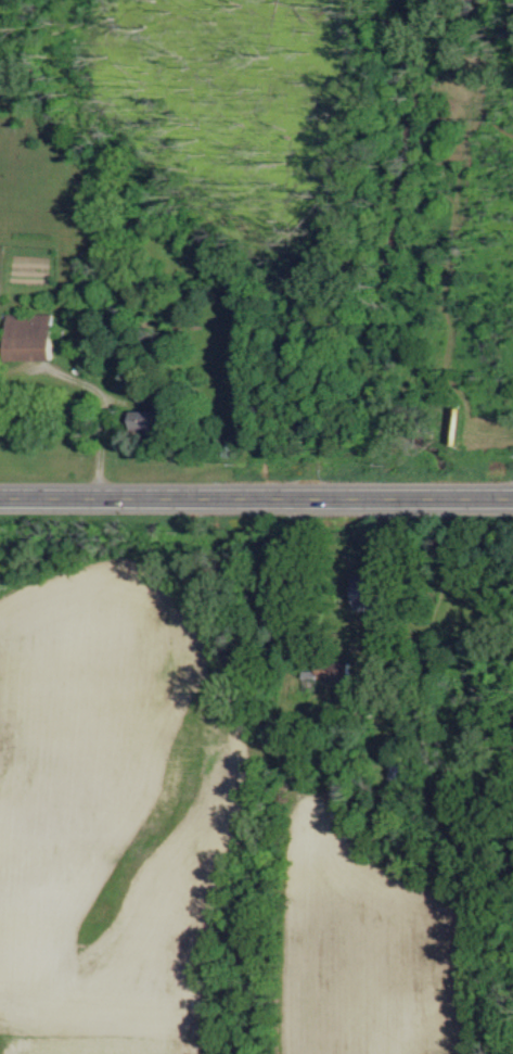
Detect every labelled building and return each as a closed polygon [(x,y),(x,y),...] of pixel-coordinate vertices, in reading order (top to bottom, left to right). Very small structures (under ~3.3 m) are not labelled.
[(9,359),(55,359),(55,312),(9,312),(9,359)] [(163,429),(163,410),(134,410),(134,429),(163,429)] [(384,572),(356,572),(356,609),(384,609),(384,572)] [(353,660),(320,660),(320,679),(353,679),(353,660)]
